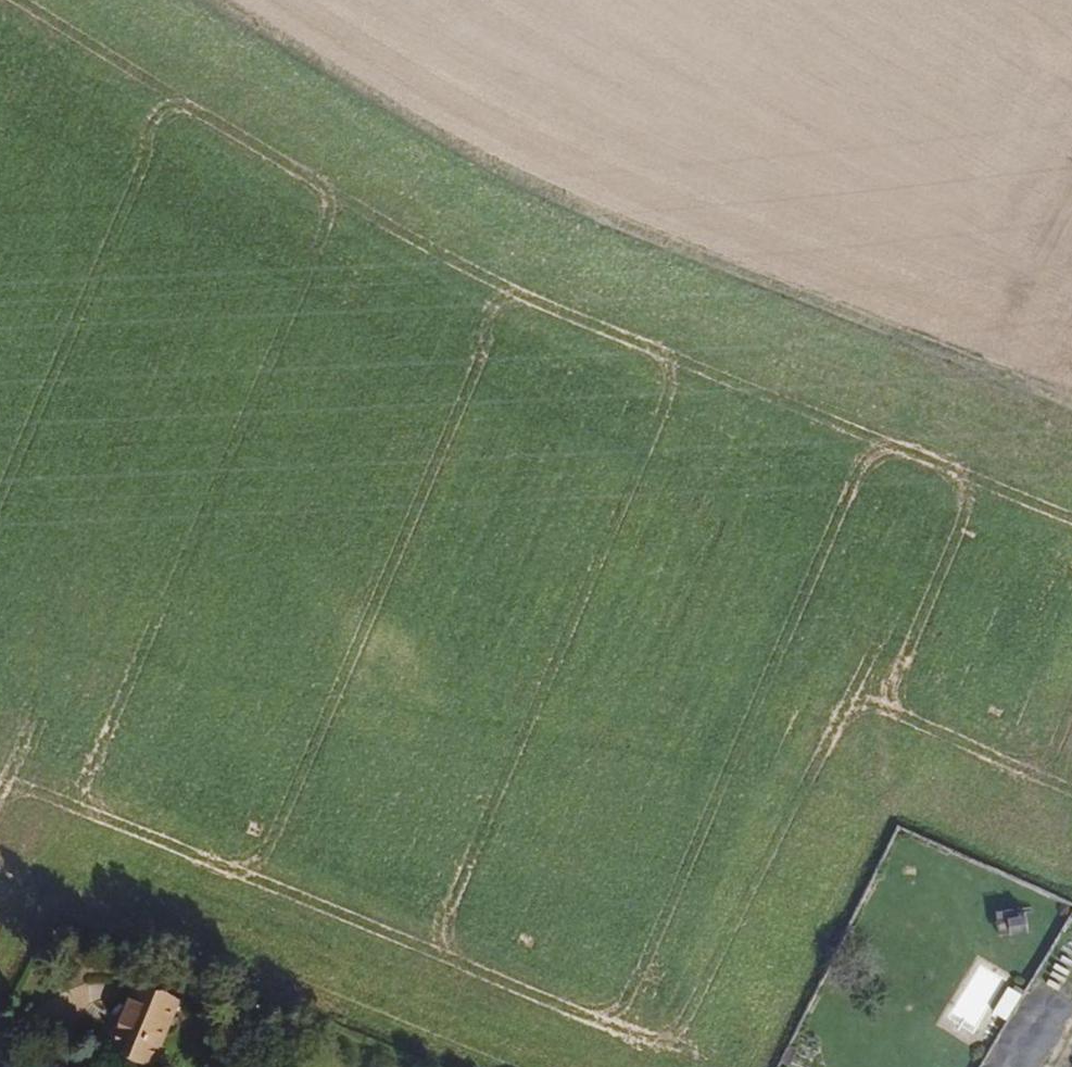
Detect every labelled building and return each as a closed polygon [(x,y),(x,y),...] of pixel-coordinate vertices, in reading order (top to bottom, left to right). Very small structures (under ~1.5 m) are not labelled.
[(155,1064),(185,994),(136,973),(130,989),(106,1043),(155,1064)]
